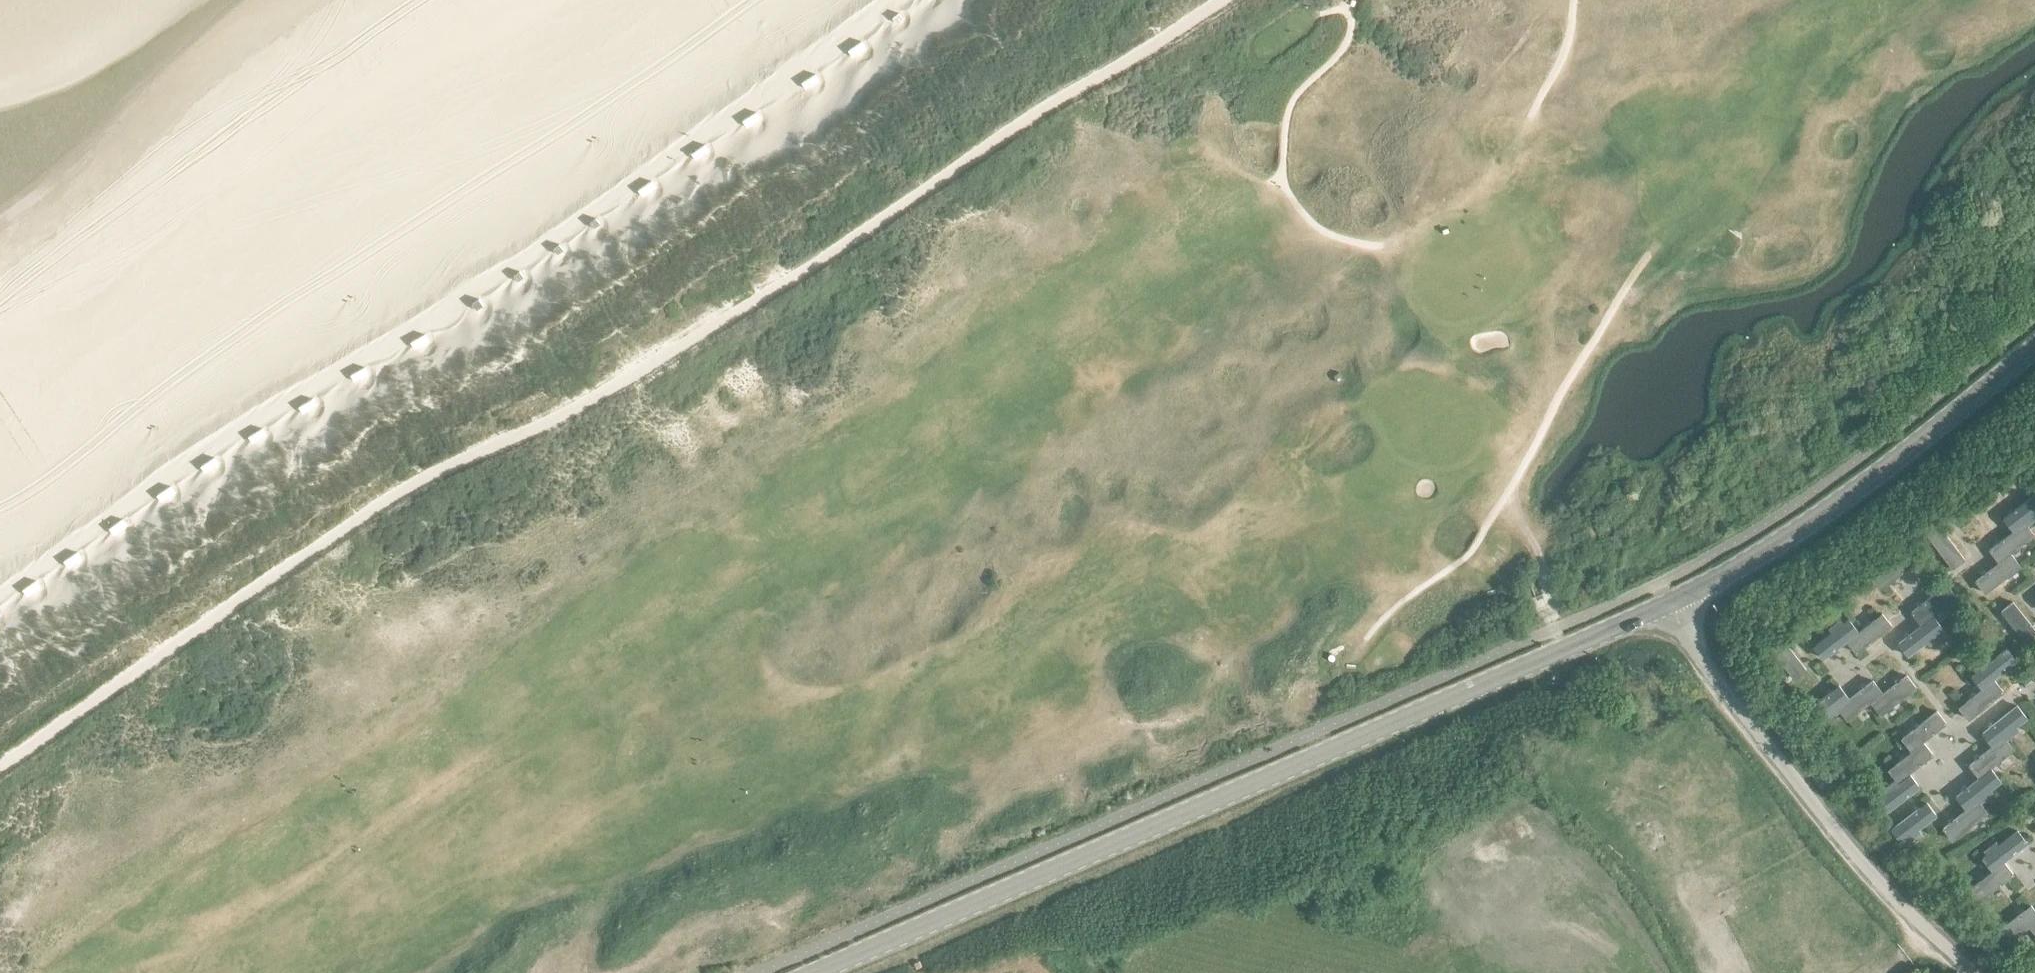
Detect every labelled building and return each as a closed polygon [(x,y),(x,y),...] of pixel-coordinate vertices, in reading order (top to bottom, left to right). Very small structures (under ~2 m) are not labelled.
[(2002,516),(2013,530),(2025,521),(2034,514),(2034,491),(2002,516)] [(1925,531),(1952,567),(1965,558),(1938,521),(1925,531)] [(2034,534),(2025,521),(2013,530),(1989,548),(1998,561),(2011,552),(2034,534)] [(1870,576),(1880,589),(1916,561),(1906,548),(1870,576)] [(2011,552),(1998,561),(1974,579),(1985,592),(2021,565),(2011,552)] [(1920,623),(1933,613),(1956,596),(1946,582),(1910,611),(1920,623)] [(2000,610),(2029,646),(2034,641),(2034,627),(2013,600),(2000,610)] [(1883,611),(1859,630),(1846,640),(1856,653),(1892,624),(1883,611)] [(1920,623),(1897,642),(1908,656),(1944,628),(1933,613),(1920,623)] [(1859,630),(1848,616),(1812,644),(1823,658),(1846,640),(1859,630)] [(1808,669),(1779,632),(1766,642),(1794,679),(1808,669)] [(2007,646),(1971,674),(1981,688),(1994,678),(2017,660),(2007,646)] [(1870,701),(1881,714),(1917,686),(1907,673),(1884,691),(1870,701)] [(1847,719),(1870,701),(1884,691),(1873,678),(1849,697),(1837,707),(1847,719)] [(1958,706),(1968,718),(2004,690),(1994,678),(1981,688),(1958,706)] [(1837,707),(1849,697),(1839,683),(1803,711),(1814,725),(1837,707)] [(1981,731),(1992,746),(2005,736),(2028,717),(2017,703),(1981,731)] [(1924,740),(1948,722),(1937,709),(1901,737),(1911,750),(1924,740)] [(1992,746),(1968,764),(1978,777),(1991,767),(2015,748),(2005,736),(1992,746)] [(1898,781),(1910,772),(1934,753),(1924,740),(1911,750),(1887,768),(1898,781)] [(1955,795),(1966,808),(1978,798),(2002,780),(1991,767),(1978,777),(1955,795)] [(1910,772),(1898,781),(1874,799),(1884,813),(1921,786),(1910,772)] [(1978,798),(1966,808),(1942,827),(1952,840),(1988,811),(1978,798)] [(1890,827),(1901,841),(1937,814),(1927,800),(1890,827)] [(1992,870),(2005,860),(2028,842),(2017,828),(1981,856),(1992,870)] [(1992,870),(1968,888),(1978,901),(2015,873),(2005,860),(1992,870)] [(2005,945),(2029,926),(2034,921),(2034,908),(2031,903),(1995,932),(2005,945)]
